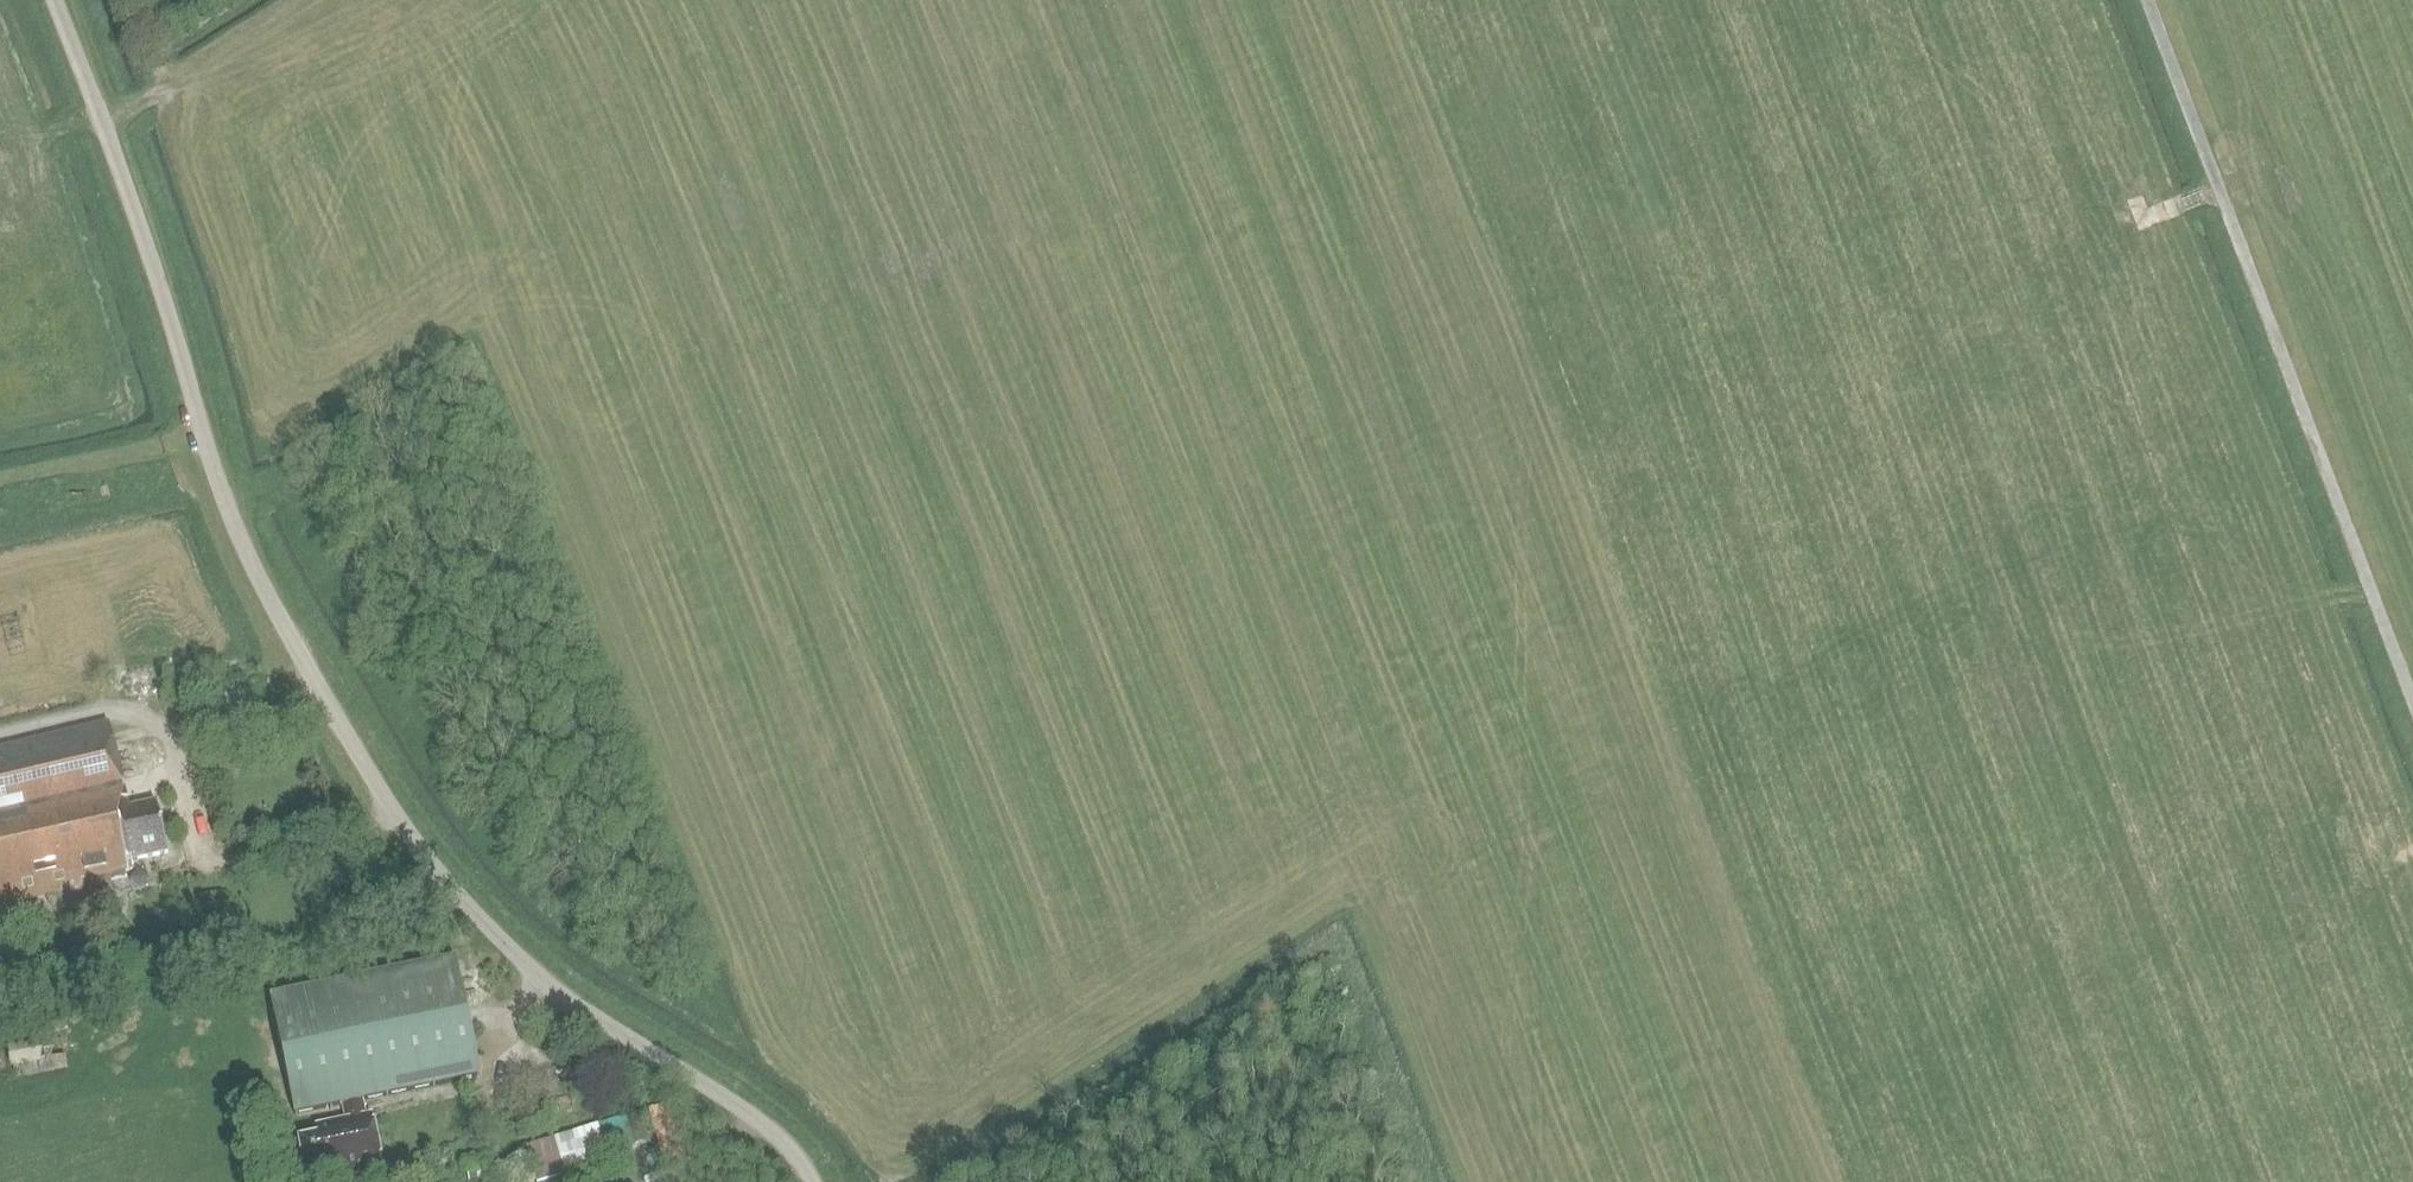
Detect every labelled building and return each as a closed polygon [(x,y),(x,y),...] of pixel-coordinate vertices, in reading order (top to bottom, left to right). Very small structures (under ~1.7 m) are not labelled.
[(127,811),(107,726),(0,751),(0,905),(90,884),(89,882),(134,871),(131,861),(169,853),(157,804),(127,811)] [(39,903),(14,909),(17,922),(42,916),(39,903)] [(482,1077),(457,960),(271,999),(295,1115),(344,1105),(348,1121),(317,1128),(319,1137),(300,1141),(306,1172),(326,1168),(328,1178),(344,1175),(345,1178),(384,1170),(373,1116),(366,1117),(363,1101),(482,1077)] [(64,1039),(9,1049),(14,1080),(70,1069),(64,1039)] [(624,1118),(555,1138),(555,1140),(527,1148),(537,1181),(548,1181),(565,1177),(562,1170),(633,1149),(624,1118)] [(466,1165),(471,1181),(498,1174),(493,1158),(466,1165)]
